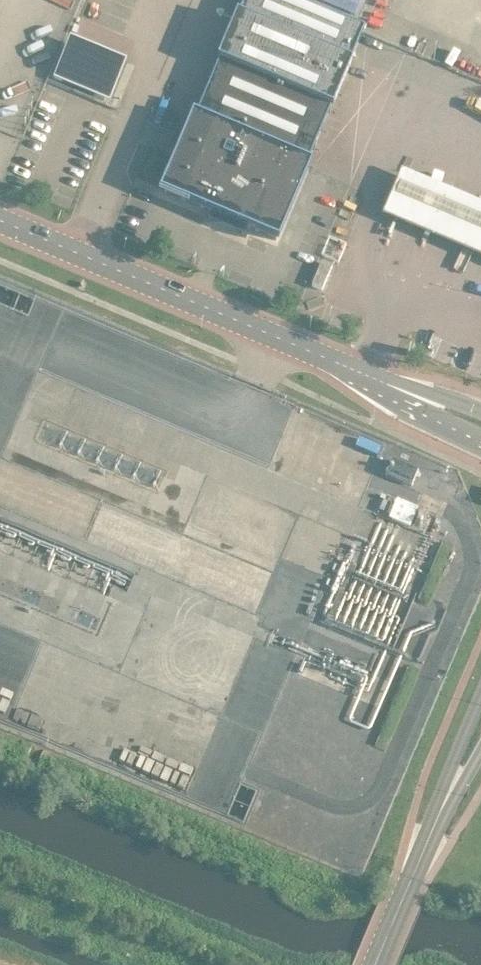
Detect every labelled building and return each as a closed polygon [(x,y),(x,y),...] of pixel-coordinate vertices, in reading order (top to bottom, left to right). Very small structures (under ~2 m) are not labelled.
[(308,162),(364,29),(296,0),(244,0),(185,139),(177,133),(171,147),(180,153),(164,190),(211,211),(208,218),(244,233),(247,226),(276,238),(308,162)] [(381,214),(480,257),(480,202),(399,168),(381,214)] [(312,283),(322,288),(332,264),(322,260),(312,283)]
